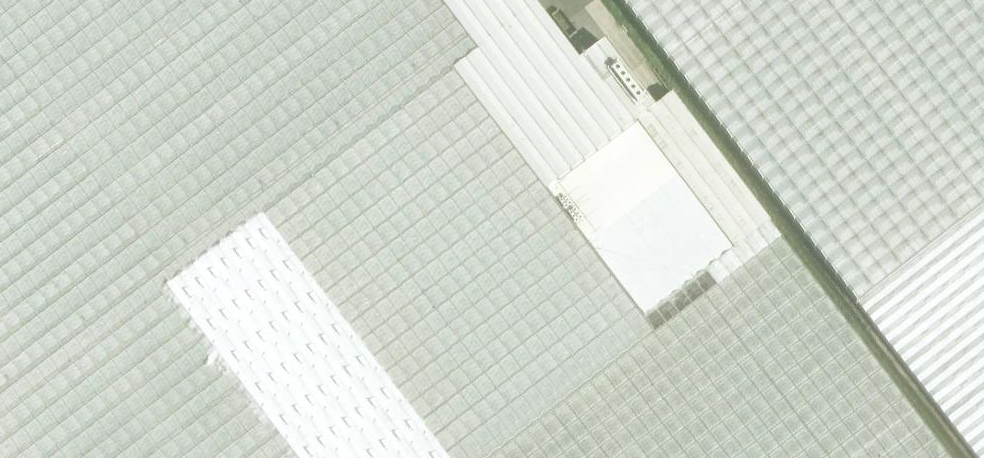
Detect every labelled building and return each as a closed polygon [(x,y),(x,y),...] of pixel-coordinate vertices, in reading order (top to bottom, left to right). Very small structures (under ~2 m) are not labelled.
[(779,237),(672,97),(663,104),(654,110),(644,97),(604,45),(578,65),(529,0),(0,0),(0,457),(489,457),(779,237)] [(820,260),(872,327),(885,343),(975,457),(983,457),(983,0),(617,0),(820,260)] [(583,40),(574,47),(581,56),(590,48),(583,40)] [(781,240),(779,237),(489,457),(948,457),(781,240)]
